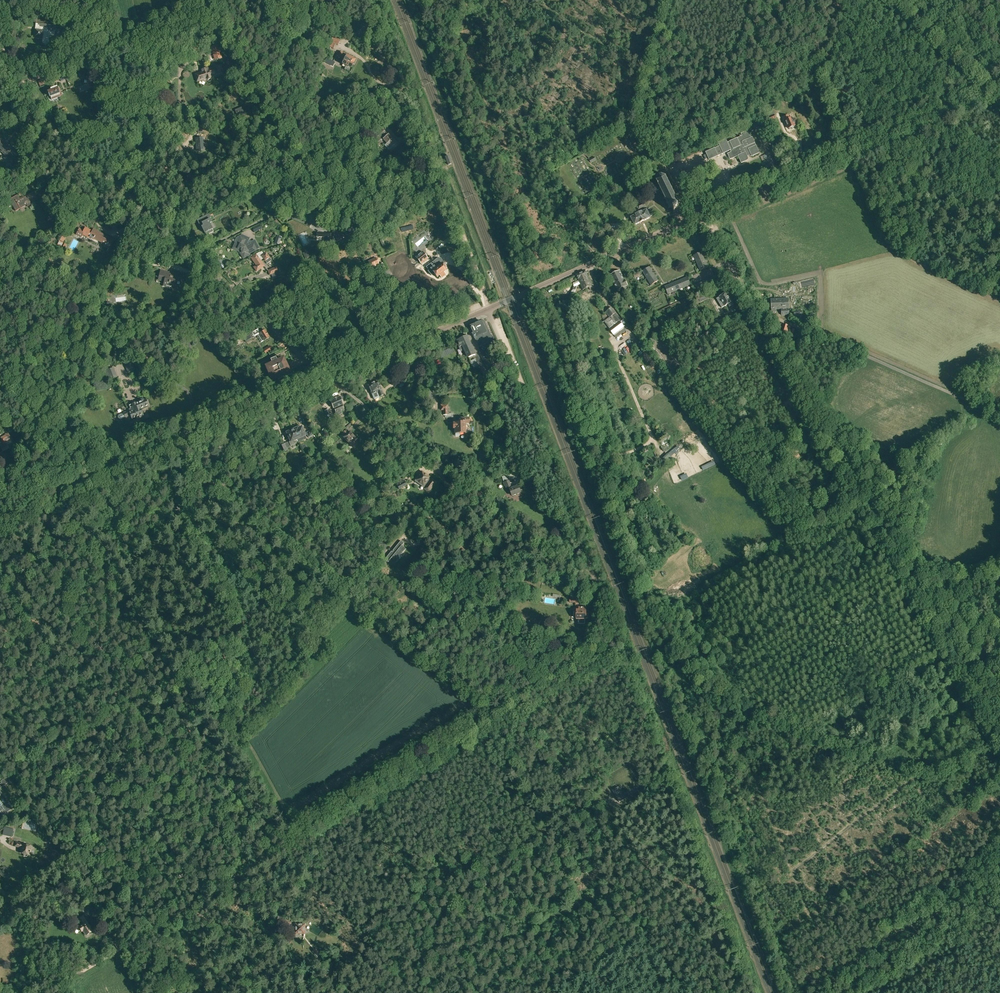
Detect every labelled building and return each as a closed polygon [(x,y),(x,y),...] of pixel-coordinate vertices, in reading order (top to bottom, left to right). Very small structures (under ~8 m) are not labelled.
[(43,39),(42,41),(42,42),(43,43),(43,44),(44,44),(45,44),(46,44),(47,44),(48,44),(48,43),(49,43),(49,42),(50,35),(55,36),(56,26),(36,23),(34,38),(43,39)] [(309,38),(310,40),(319,35),(318,34),(317,35),(315,31),(309,34),(310,37),(309,38)] [(326,45),(333,49),(335,44),(338,45),(340,40),(333,37),(331,41),(329,40),(326,45)] [(211,47),(214,59),(221,57),(218,46),(211,47)] [(344,69),(351,72),(352,68),(351,68),(355,60),(347,56),(348,55),(340,51),(337,57),(344,60),(344,61),(343,64),(346,66),(344,69)] [(217,73),(215,67),(208,69),(208,68),(200,70),(201,72),(198,73),(198,76),(196,77),(198,82),(206,79),(208,80),(210,79),(211,77),(210,75),(217,73)] [(69,81),(64,84),(66,89),(72,87),(69,81)] [(49,92),(49,94),(49,96),(50,96),(52,99),(57,97),(62,95),(61,93),(59,88),(58,89),(57,87),(54,88),(51,89),(51,90),(49,91),(49,92)] [(96,95),(96,97),(102,97),(101,89),(93,90),(94,96),(96,95)] [(249,98),(246,91),(241,94),(244,100),(249,98)] [(242,108),(235,112),(241,124),(248,121),(242,108)] [(371,115),(374,121),(386,114),(383,108),(371,115)] [(768,117),(770,121),(776,118),(772,110),(766,112),(769,117),(768,117)] [(784,117),(788,128),(795,126),(791,117),(790,118),(788,115),(784,117)] [(754,124),(764,144),(768,142),(759,122),(754,124)] [(199,124),(194,129),(200,134),(205,129),(199,124)] [(383,129),(372,139),(377,145),(383,139),(387,143),(386,144),(390,148),(391,149),(397,143),(396,142),(393,138),(392,139),(383,129)] [(738,156),(741,163),(747,160),(748,160),(748,159),(748,158),(747,155),(748,155),(749,154),(749,156),(750,156),(751,156),(759,153),(752,137),(751,138),(748,130),(741,134),(742,136),(727,143),(726,139),(718,142),(720,146),(706,152),(706,153),(708,156),(709,159),(730,150),(731,152),(738,149),(741,154),(738,156)] [(1,151),(5,155),(4,157),(12,165),(14,162),(18,165),(21,161),(18,158),(16,159),(9,152),(12,148),(7,144),(1,138),(2,137),(0,135),(0,151),(1,151)] [(196,138),(197,152),(204,151),(203,138),(196,138)] [(33,154),(37,151),(31,145),(27,149),(33,154)] [(674,213),(675,213),(675,212),(677,211),(679,210),(679,211),(680,210),(681,209),(680,208),(679,209),(678,206),(679,206),(679,204),(680,203),(679,202),(678,202),(677,198),(677,197),(676,198),(674,194),(675,193),(674,193),(672,189),(673,189),(672,188),(671,188),(669,184),(670,184),(670,183),(669,183),(668,181),(669,180),(668,179),(667,180),(666,177),(666,176),(666,175),(665,176),(662,175),(662,174),(661,174),(661,175),(658,176),(657,177),(658,177),(656,180),(655,180),(655,181),(656,181),(657,182),(652,185),(653,187),(652,187),(654,192),(659,190),(659,189),(660,189),(662,193),(661,193),(661,194),(662,194),(664,198),(664,199),(665,199),(667,202),(666,203),(667,204),(667,203),(669,207),(668,208),(670,207),(671,208),(672,208),(674,211),(673,212),(673,213),(674,213)] [(11,203),(15,211),(27,205),(28,207),(32,204),(31,202),(37,199),(34,192),(20,199),(17,195),(8,200),(10,203),(11,203)] [(631,218),(635,225),(651,217),(650,216),(652,216),(653,214),(650,209),(649,209),(647,210),(631,218)] [(209,214),(200,218),(203,224),(202,224),(203,226),(202,227),(205,233),(206,235),(213,232),(212,230),(212,229),(209,223),(211,222),(209,219),(211,218),(209,214)] [(262,229),(259,225),(252,228),(254,233),(262,229)] [(104,246),(109,248),(113,239),(108,237),(98,232),(99,231),(94,229),(93,232),(85,228),(84,230),(79,228),(76,234),(82,237),(83,235),(89,238),(104,245),(104,246)] [(330,242),(331,246),(345,239),(348,238),(334,230),(333,234),(317,232),(317,236),(324,237),(324,241),(326,242),(328,242),(330,242)] [(250,238),(242,235),(236,238),(234,242),(235,242),(233,248),(238,251),(238,249),(241,250),(240,250),(241,251),(241,250),(242,253),(241,254),(243,258),(249,255),(248,254),(257,249),(260,248),(255,240),(248,243),(250,238)] [(313,249),(309,239),(303,241),(308,251),(313,249)] [(266,264),(271,260),(270,258),(266,252),(264,254),(262,251),(258,252),(255,255),(251,258),(256,265),(254,267),(257,271),(265,266),(261,261),(263,259),(265,261),(266,264)] [(415,257),(421,264),(428,258),(422,251),(415,257)] [(693,255),(700,270),(708,267),(701,252),(693,255)] [(379,264),(376,258),(368,261),(372,268),(379,264)] [(436,264),(430,269),(437,277),(439,275),(441,278),(446,274),(444,272),(446,270),(441,263),(442,261),(441,259),(438,259),(434,261),(436,264)] [(267,270),(270,275),(279,271),(277,266),(267,270)] [(642,271),(651,285),(658,280),(649,267),(642,271)] [(161,270),(159,278),(165,279),(164,282),(163,285),(173,288),(173,285),(180,286),(183,276),(174,274),(171,275),(168,275),(169,272),(161,270)] [(589,288),(591,291),(596,288),(593,284),(591,283),(585,271),(576,275),(582,287),(583,290),(589,288)] [(615,273),(622,288),(627,285),(625,279),(624,280),(622,276),(620,271),(615,273)] [(612,280),(617,290),(622,288),(615,273),(609,276),(612,280)] [(664,286),(668,294),(691,285),(687,277),(664,286)] [(698,296),(700,302),(708,298),(706,292),(698,296)] [(717,299),(722,307),(728,304),(730,307),(733,304),(726,293),(719,297),(717,299)] [(775,309),(780,309),(779,298),(771,299),(772,312),(776,311),(775,309)] [(781,309),(781,315),(789,314),(788,298),(779,298),(780,309),(781,309)] [(606,324),(614,335),(624,327),(615,316),(617,315),(615,313),(611,307),(605,312),(610,317),(605,321),(606,323),(606,324)] [(473,334),(478,344),(483,342),(482,339),(484,338),(485,339),(491,336),(484,320),(471,326),(472,328),(470,329),(472,332),(473,331),(474,333),(473,334)] [(778,330),(788,333),(791,326),(783,324),(780,323),(778,330)] [(258,328),(250,334),(252,338),(257,335),(261,342),(269,337),(265,330),(261,332),(258,328)] [(249,332),(242,336),(246,342),(252,338),(250,334),(249,332)] [(644,340),(647,346),(655,340),(652,334),(644,340)] [(464,349),(468,358),(476,354),(467,335),(457,340),(462,351),(464,349)] [(277,377),(277,379),(285,376),(284,374),(286,373),(286,372),(289,370),(283,358),(277,361),(275,356),(270,358),(272,363),(265,366),(271,378),(274,377),(275,378),(277,377)] [(124,363),(128,373),(136,370),(132,361),(124,363)] [(106,370),(109,380),(118,377),(114,367),(106,370)] [(395,379),(398,386),(404,383),(401,377),(395,379)] [(372,394),(374,399),(379,397),(379,396),(383,395),(378,381),(368,385),(372,394)] [(335,412),(337,416),(342,414),(341,411),(342,410),(341,409),(344,408),(342,404),(343,404),(341,400),(343,400),(341,396),(339,397),(330,401),(329,402),(330,405),(332,405),(333,408),(334,408),(336,412),(335,412)] [(119,419),(121,419),(125,417),(130,415),(131,418),(139,415),(140,417),(144,415),(141,408),(148,405),(148,404),(148,403),(147,401),(146,401),(146,399),(144,400),(143,398),(137,400),(138,402),(129,405),(128,403),(125,404),(128,411),(123,413),(119,415),(118,417),(119,419)] [(447,401),(441,401),(441,405),(440,405),(440,410),(443,410),(443,415),(448,415),(448,413),(449,413),(449,411),(448,411),(447,405),(447,401)] [(145,416),(153,413),(150,405),(143,408),(145,416)] [(455,428),(455,436),(460,436),(460,432),(465,432),(465,428),(466,428),(466,423),(468,423),(468,418),(460,419),(460,423),(454,423),(454,428),(455,428)] [(297,438),(299,442),(303,440),(302,438),(306,436),(301,427),(298,428),(297,427),(293,429),(297,438)] [(295,443),(299,442),(297,438),(293,429),(286,432),(290,441),(289,442),(291,446),(296,444),(295,443)] [(351,444),(353,447),(358,442),(356,440),(356,439),(349,432),(347,430),(342,434),(344,437),(350,444),(351,444)] [(5,436),(0,438),(0,441),(3,447),(7,445),(5,441),(11,439),(8,433),(4,435),(5,436)] [(281,445),(284,452),(288,451),(287,448),(290,447),(288,442),(281,445)] [(367,459),(370,462),(376,457),(373,453),(367,459)] [(672,459),(670,456),(668,453),(662,458),(666,463),(672,459)] [(424,489),(428,492),(436,482),(431,478),(431,479),(429,478),(429,477),(421,472),(415,481),(419,484),(420,483),(423,485),(424,485),(426,486),(424,489)] [(396,484),(399,489),(406,485),(403,480),(396,484)] [(511,493),(512,496),(521,492),(518,485),(512,488),(509,481),(503,483),(505,486),(507,490),(509,494),(511,493)] [(432,498),(434,495),(436,497),(441,490),(436,486),(428,496),(432,498)] [(401,492),(404,495),(411,490),(409,487),(401,492)] [(388,562),(389,560),(394,564),(399,558),(398,557),(405,549),(402,546),(404,543),(401,541),(392,550),(393,551),(392,552),(391,551),(384,559),(388,562)] [(377,552),(385,553),(386,545),(378,544),(377,552)] [(573,580),(576,583),(579,578),(573,574),(573,575),(565,569),(564,570),(562,574),(572,581),(573,580)] [(577,624),(585,624),(585,619),(586,619),(586,618),(588,618),(588,614),(585,614),(585,608),(585,606),(582,606),(582,608),(579,608),(579,609),(575,609),(575,611),(577,611),(577,619),(577,624)] [(1,782),(2,783),(4,786),(10,782),(7,778),(1,782)] [(612,790),(619,802),(625,798),(618,786),(612,790)] [(3,816),(6,814),(7,815),(9,814),(8,813),(13,809),(10,805),(9,806),(6,802),(4,804),(2,801),(4,799),(0,793),(0,812),(3,816)] [(24,856),(27,857),(28,855),(30,855),(33,847),(16,842),(15,846),(20,848),(21,849),(20,853),(24,854),(24,856)] [(75,890),(83,901),(89,897),(81,886),(75,890)] [(84,932),(87,936),(94,932),(88,923),(86,920),(84,917),(82,919),(84,921),(86,924),(80,928),(83,932),(84,932)] [(295,933),(304,933),(304,924),(295,924),(295,933)]
